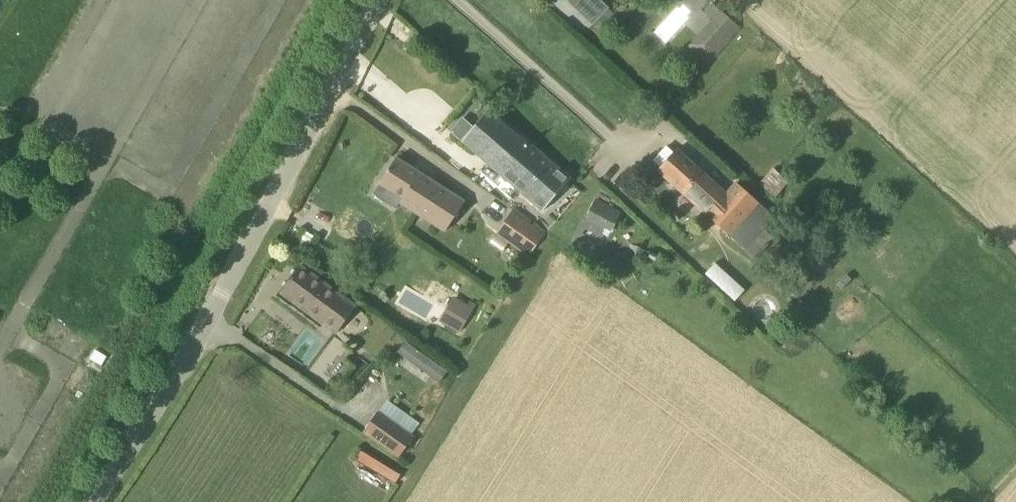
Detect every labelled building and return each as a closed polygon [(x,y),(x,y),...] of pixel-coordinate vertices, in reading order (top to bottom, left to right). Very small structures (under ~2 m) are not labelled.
[(707,68),(741,30),(711,3),(703,12),(713,21),(687,50),(707,68)] [(605,27),(616,15),(608,9),(598,20),(605,27)] [(474,127),(463,141),(489,164),(544,211),(570,180),(489,109),(474,127)] [(463,141),(474,127),(464,118),(451,133),(462,142),(463,141)] [(704,175),(700,173),(701,172),(677,149),(658,171),(682,193),(683,192),(708,215),(707,215),(744,249),(774,216),(737,183),(723,199),(701,179),(704,175)] [(380,183),(381,183),(373,195),(397,209),(401,202),(446,231),(464,203),(396,159),(380,183)] [(611,232),(621,212),(596,199),(585,218),(611,232)] [(513,210),(496,233),(509,242),(529,257),(545,234),(513,210)] [(496,233),(490,243),(502,252),(509,242),(496,233)] [(403,234),(396,244),(406,251),(413,241),(403,234)] [(735,300),(746,289),(717,261),(706,273),(735,300)] [(281,292),(337,333),(356,307),(299,266),(281,292)] [(470,301),(468,305),(453,297),(439,322),(459,334),(476,305),(470,301)] [(406,341),(399,351),(440,381),(447,371),(406,341)] [(400,457),(414,438),(378,412),(364,432),(400,457)] [(363,449),(357,459),(396,482),(402,472),(363,449)]
